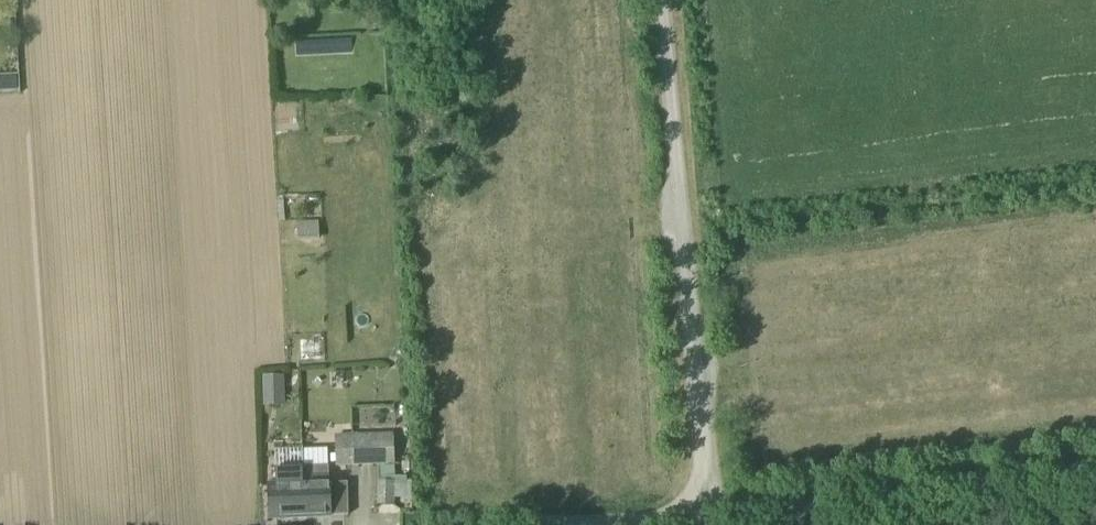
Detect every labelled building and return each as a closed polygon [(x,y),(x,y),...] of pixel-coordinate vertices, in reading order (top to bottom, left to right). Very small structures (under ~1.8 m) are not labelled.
[(353,37),(298,39),(299,54),(353,52),(353,37)] [(283,376),(265,376),(266,406),(284,406),(283,376)] [(395,480),(394,463),(396,463),(394,434),(375,434),(335,436),(336,466),(383,464),(383,480),(395,480)] [(348,483),(330,483),(329,465),(302,467),(303,485),(307,485),(308,517),(331,516),(349,515),(348,483)] [(276,485),(270,485),(271,519),(308,517),(307,485),(303,485),(302,467),(275,468),(276,485)] [(393,505),(393,483),(379,483),(378,505),(393,505)]
